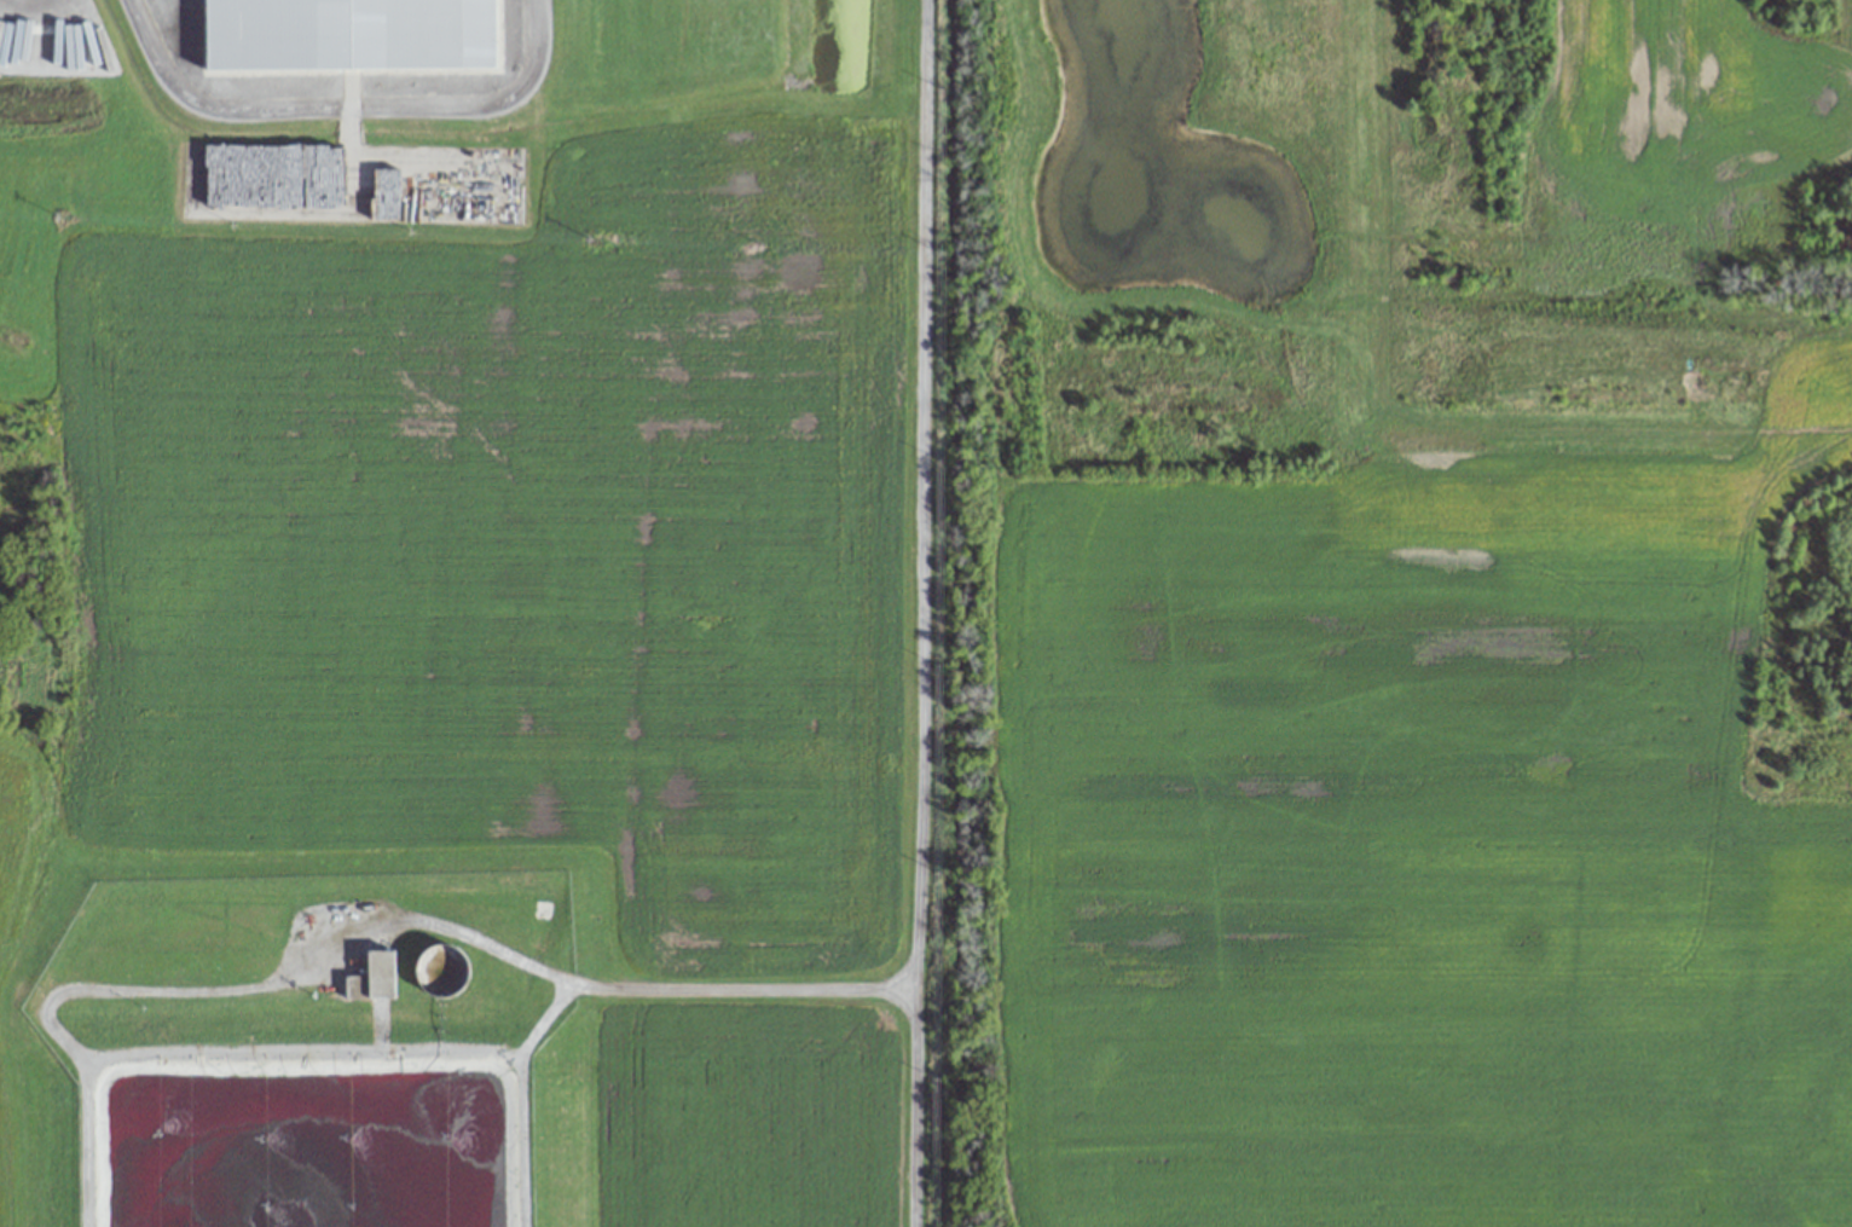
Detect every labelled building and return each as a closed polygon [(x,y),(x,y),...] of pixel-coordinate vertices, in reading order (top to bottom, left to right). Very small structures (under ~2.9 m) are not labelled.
[(496,68),(496,0),(205,0),(204,68),(496,68)] [(369,998),(369,974),(345,974),(345,998),(369,998)]
